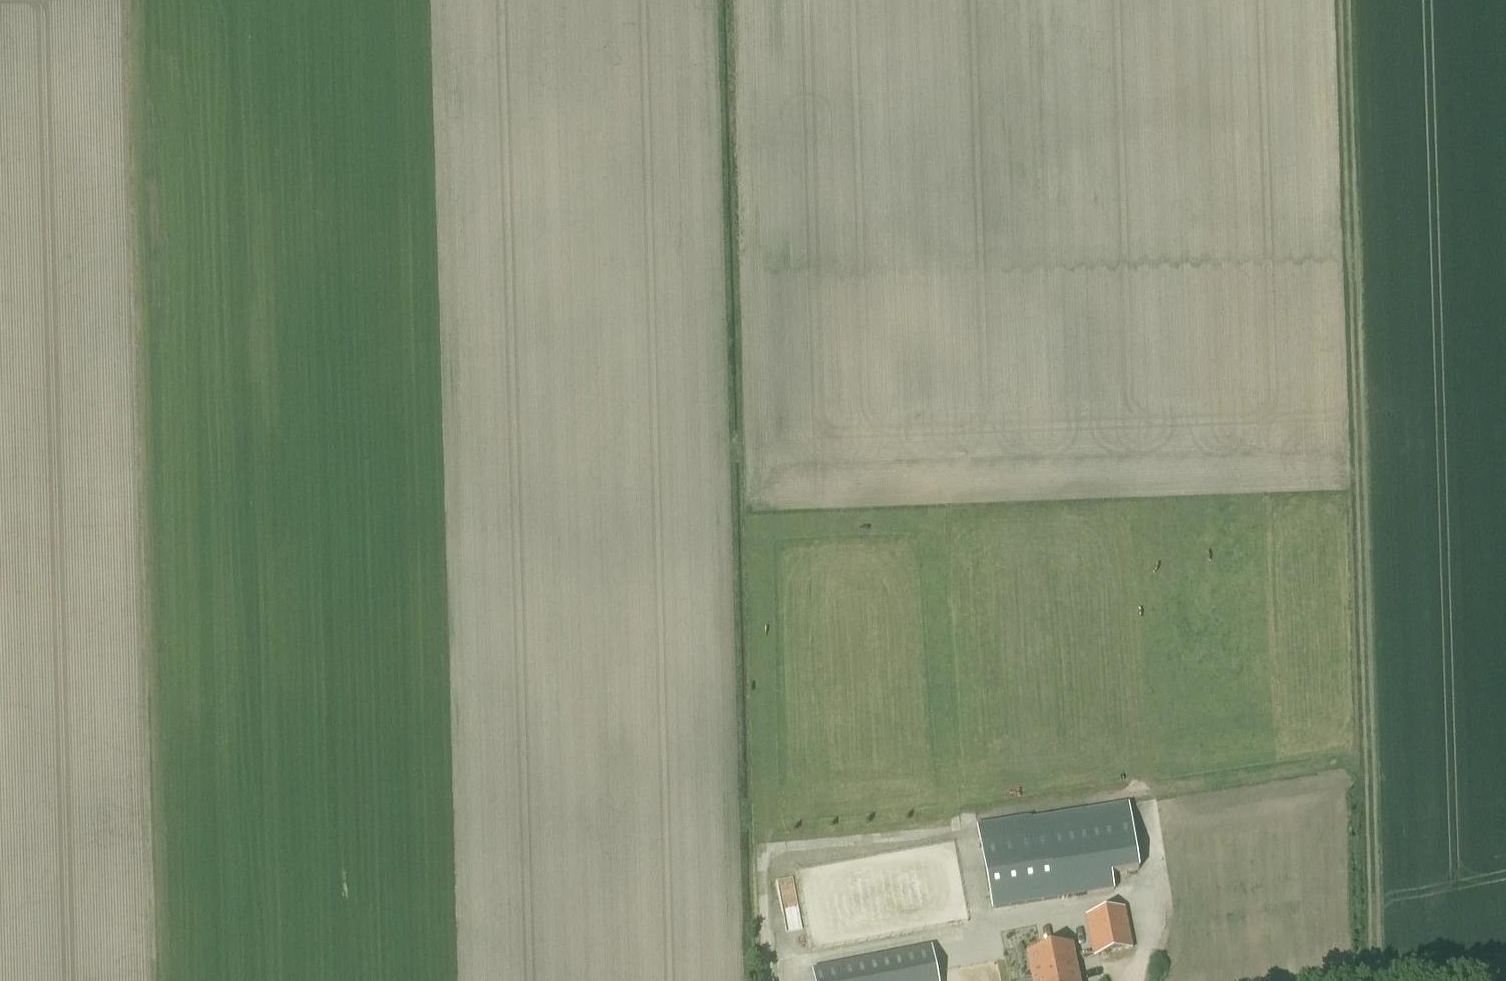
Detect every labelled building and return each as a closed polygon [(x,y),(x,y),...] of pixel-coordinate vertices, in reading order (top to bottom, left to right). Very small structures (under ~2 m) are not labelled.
[(1032,817),(978,825),(993,911),(1115,891),(1113,875),(1140,871),(1130,803),(1032,819),(1032,817)] [(883,899),(886,913),(938,902),(927,853),(871,865),(879,900),(883,899)] [(1125,908),(1087,915),(1094,956),(1133,949),(1125,908)] [(1074,941),(1027,950),(1033,980),(1083,980),(1074,941)] [(813,970),(815,980),(938,980),(931,947),(813,970)]
